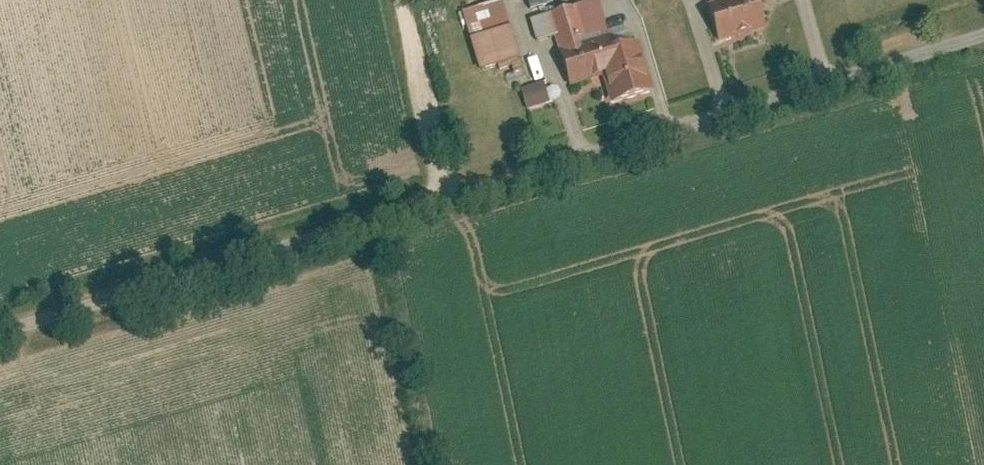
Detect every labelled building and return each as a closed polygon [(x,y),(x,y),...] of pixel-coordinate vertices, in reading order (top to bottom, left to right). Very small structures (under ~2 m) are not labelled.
[(465,10),(472,34),(513,23),(506,0),(501,0),(465,10)] [(551,0),(529,0),(534,18),(554,13),(551,0)] [(534,18),(540,38),(557,33),(572,85),(607,75),(614,101),(656,89),(641,38),(613,46),(600,0),(599,0),(554,13),(534,18)] [(721,39),(766,26),(759,0),(735,0),(714,6),(712,7),(721,39)] [(523,56),(513,23),(472,34),(482,68),(523,56)] [(548,80),(525,86),(531,107),(554,101),(548,80)]
